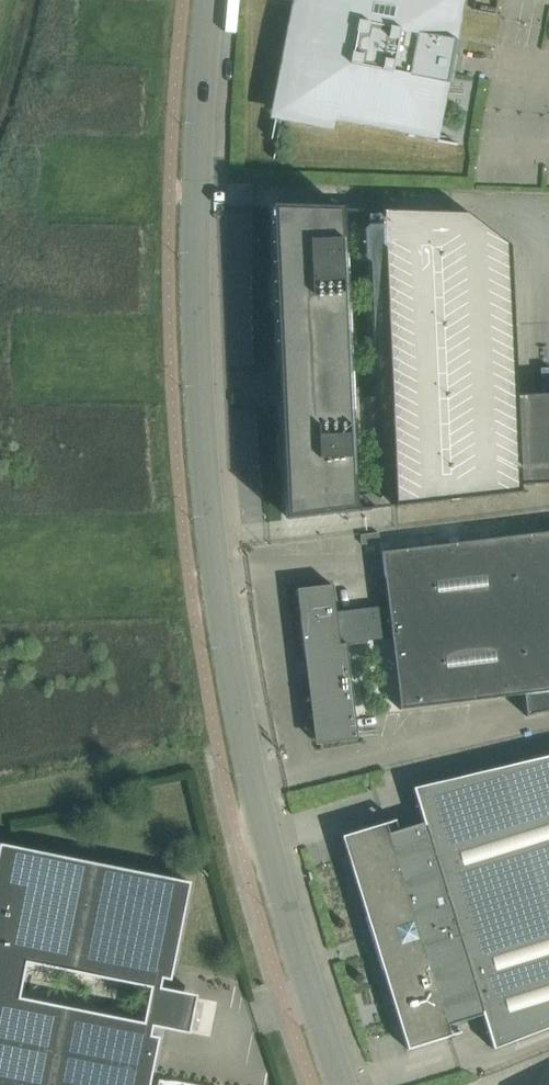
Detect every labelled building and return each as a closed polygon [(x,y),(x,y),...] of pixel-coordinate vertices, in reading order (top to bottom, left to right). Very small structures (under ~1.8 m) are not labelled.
[(456,42),(452,41),(460,0),(298,0),(297,3),(307,5),(302,34),(298,33),(283,111),(308,116),(307,120),(329,124),(330,116),(434,136),(444,84),(454,86),(463,43),(456,42)] [(280,277),(274,277),(276,309),(281,309),(284,374),(295,373),(296,401),(279,402),(279,405),(285,405),(287,435),(282,435),(283,467),(288,466),(289,478),(288,478),(290,520),(352,512),(352,510),(347,402),(348,402),(348,399),(347,399),(346,371),(339,212),(339,210),(276,208),(278,249),(280,277)] [(383,213),(383,225),(384,244),(395,498),(396,505),(396,507),(401,507),(527,493),(527,491),(523,492),(523,490),(523,486),(521,486),(521,485),(548,484),(548,379),(515,381),(508,261),(507,232),(467,214),(463,214),(383,211),(383,213)] [(395,551),(382,553),(388,606),(336,613),(333,586),(297,590),(305,661),(313,660),(323,744),(358,740),(346,640),(392,635),(401,710),(524,696),(526,717),(548,711),(548,533),(395,551)] [(413,789),(424,824),(389,834),(386,825),(387,825),(387,824),(342,837),(366,917),(365,918),(382,971),(383,971),(408,1050),(452,1036),(452,1035),(451,1035),(448,1026),(483,1016),(494,1050),(548,1029),(548,757),(413,789)] [(159,1038),(151,1037),(153,1028),(190,1035),(197,995),(161,989),(162,980),(171,981),(191,884),(0,845),(0,1084),(150,1084),(159,1038)]
